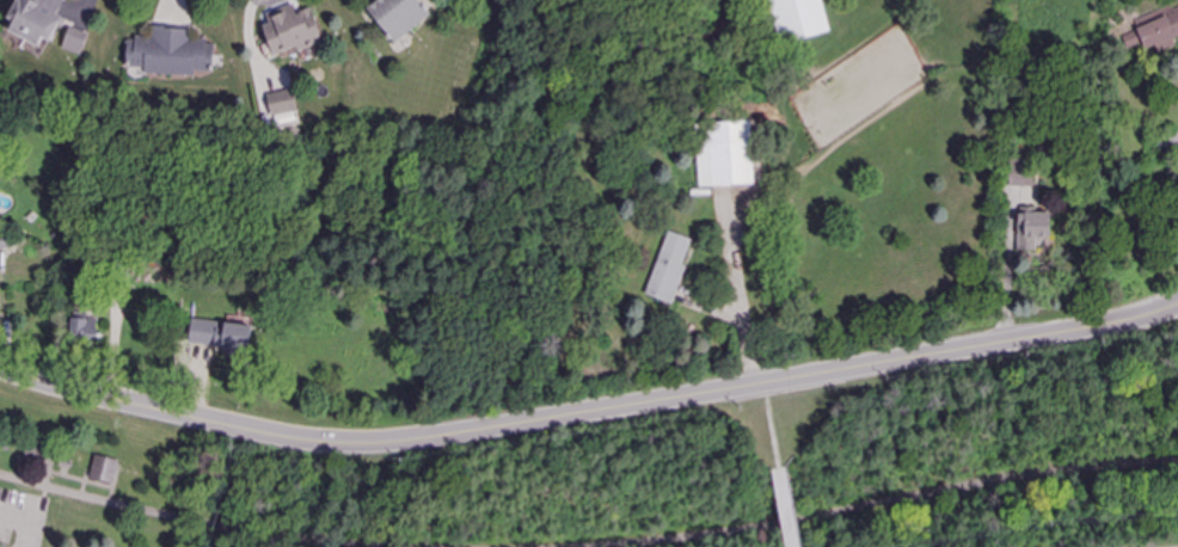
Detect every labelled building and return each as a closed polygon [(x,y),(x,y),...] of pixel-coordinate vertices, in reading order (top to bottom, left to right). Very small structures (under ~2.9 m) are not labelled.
[(39,47),(43,39),(51,43),(63,17),(58,15),(65,0),(19,0),(4,30),(39,47)] [(431,15),(418,0),(381,0),(368,11),(396,44),(431,15)] [(821,0),(768,0),(780,45),(829,32),(821,0)] [(311,9),(296,14),(293,5),(266,14),(269,25),(264,27),(274,58),(322,43),(311,9)] [(1138,31),(1122,37),(1127,49),(1143,43),(1145,50),(1156,46),(1159,52),(1175,46),(1173,39),(1177,37),(1177,8),(1171,11),(1170,7),(1134,21),(1138,31)] [(82,56),(88,33),(68,28),(62,50),(82,56)] [(127,68),(145,69),(145,75),(196,76),(196,72),(213,72),(213,42),(192,41),(192,29),(157,29),(157,39),(128,39),(127,68)] [(267,96),(271,117),(297,112),(293,90),(267,96)] [(754,185),(751,122),(698,124),(701,187),(754,185)] [(1017,252),(1036,252),(1036,238),(1050,238),(1051,212),(1018,212),(1017,252)] [(692,240),(667,231),(645,296),(673,305),(686,266),(683,265),(692,240)] [(69,344),(94,348),(99,316),(74,312),(69,344)] [(251,327),(221,325),(222,322),(191,320),(190,345),(228,348),(228,356),(249,357),(251,327)] [(93,455),(87,479),(111,485),(117,461),(93,455)]
